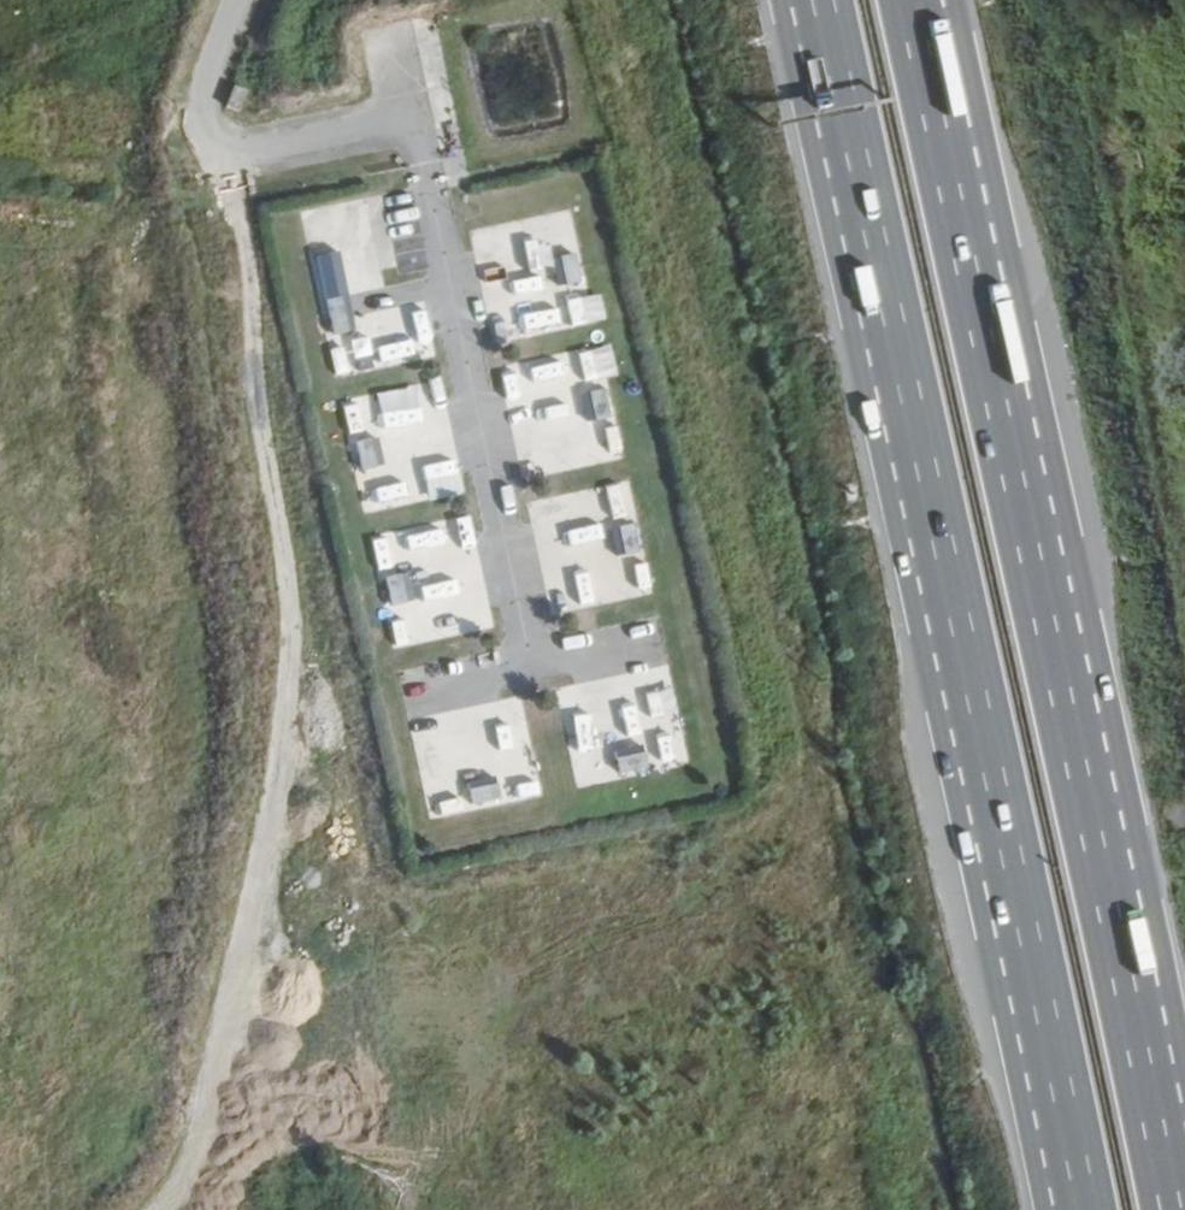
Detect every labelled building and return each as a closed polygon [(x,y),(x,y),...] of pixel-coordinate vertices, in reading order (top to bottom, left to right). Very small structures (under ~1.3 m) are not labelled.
[(503,222),(507,246),(546,239),(541,215),(503,222)] [(409,361),(403,318),(351,326),(339,237),(309,241),(322,335),(344,332),(349,369),(409,361)] [(573,251),(549,255),(555,288),(540,291),(542,301),(506,307),(511,336),(586,323),(573,251)] [(574,348),(576,375),(597,374),(595,347),(574,348)] [(531,363),(535,379),(566,372),(563,356),(531,363)] [(600,386),(579,389),(583,418),(604,416),(600,386)] [(355,472),(368,469),(376,506),(433,494),(424,450),(382,459),(375,426),(346,432),(355,472)] [(610,427),(589,432),(596,462),(617,457),(610,427)] [(509,447),(520,482),(535,477),(524,442),(509,447)] [(549,469),(589,465),(586,444),(546,448),(549,469)] [(525,502),(529,534),(569,530),(566,497),(525,502)] [(465,627),(460,578),(413,583),(411,565),(449,561),(447,543),(464,541),(462,522),(374,530),(381,603),(416,600),(419,631),(465,627)] [(609,525),(613,555),(632,553),(629,523),(609,525)] [(535,544),(548,613),(643,596),(637,561),(591,569),(587,548),(563,552),(561,540),(535,544)] [(364,619),(368,657),(404,652),(400,615),(364,619)] [(578,718),(560,721),(565,753),(584,750),(578,718)] [(415,769),(433,764),(422,723),(404,727),(415,769)] [(514,728),(493,733),(500,766),(522,761),(514,728)] [(654,738),(657,765),(675,763),(672,736),(654,738)] [(567,756),(572,786),(641,774),(635,744),(567,756)] [(417,776),(422,817),(442,815),(437,774),(417,776)] [(460,788),(462,804),(491,799),(489,783),(460,788)]
